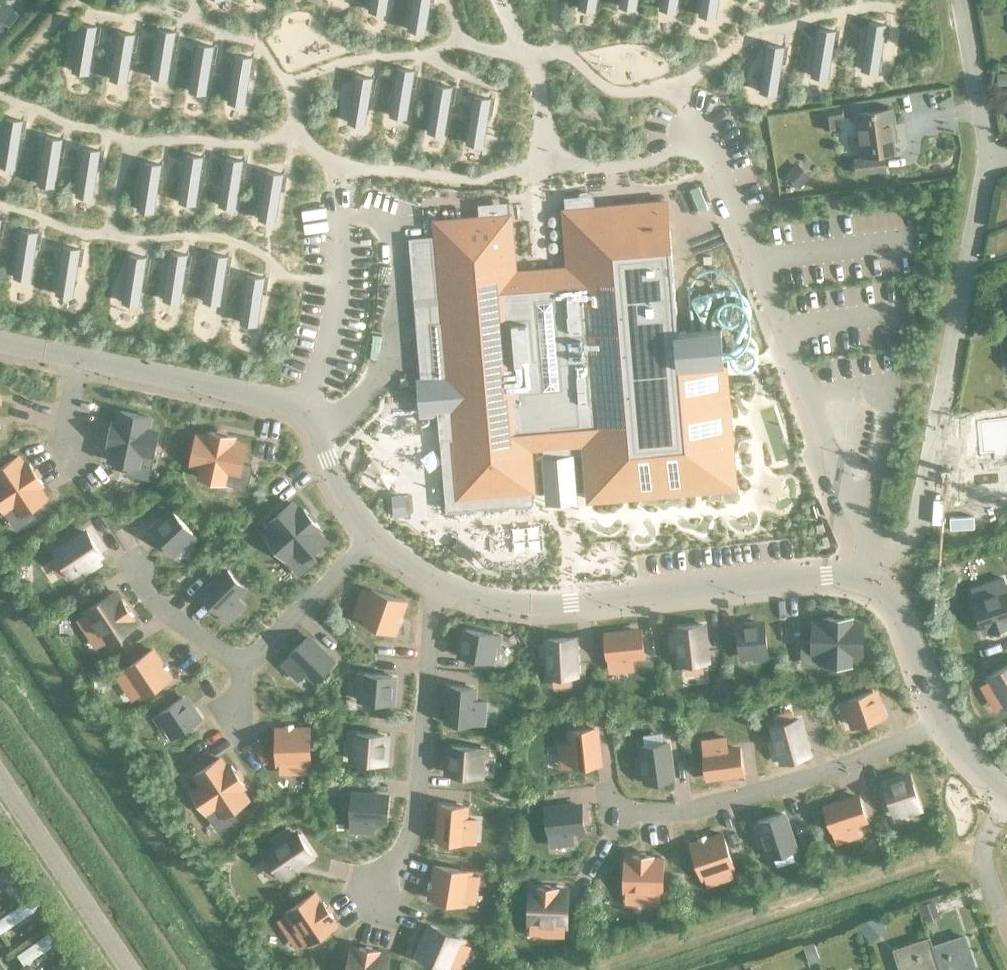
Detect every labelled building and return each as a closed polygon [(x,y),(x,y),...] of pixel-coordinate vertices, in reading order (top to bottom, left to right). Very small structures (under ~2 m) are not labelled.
[(409,20),(426,23),(429,0),(413,0),(409,20)] [(982,14),(999,13),(997,0),(981,0),(982,14)] [(0,7),(0,27),(4,22),(9,26),(17,16),(2,4),(0,7)] [(868,23),(863,60),(879,63),(885,26),(868,23)] [(79,25),(74,62),(90,64),(96,27),(79,25)] [(818,29),(812,66),(829,69),(835,32),(818,29)] [(158,30),(152,67),(169,70),(174,33),(158,30)] [(117,33),(111,70),(128,72),(134,35),(117,33)] [(196,45),(190,81),(207,84),(213,47),(196,45)] [(767,45),(761,82),(778,85),(783,48),(767,45)] [(235,56),(229,93),(246,95),(251,58),(235,56)] [(397,69),(391,106),(407,108),(413,71),(397,69)] [(77,107),(97,80),(86,72),(66,98),(77,107)] [(997,73),(998,85),(1006,84),(1006,72),(997,73)] [(103,77),(105,90),(118,88),(115,75),(103,77)] [(355,76),(349,113),(365,116),(372,79),(355,76)] [(435,85),(429,122),(445,125),(451,88),(435,85)] [(473,97),(467,134),(484,136),(490,99),(473,97)] [(893,125),(891,109),(855,114),(861,159),(853,160),(855,173),(885,169),(883,154),(894,153),(890,126),(893,125)] [(0,153),(0,156),(16,158),(22,121),(5,119),(0,153)] [(45,138),(39,175),(56,177),(61,140),(45,138)] [(77,187),(93,190),(99,152),(83,149),(77,187)] [(186,155),(180,192),(196,195),(202,158),(186,155)] [(226,159),(220,196),(236,198),(242,161),(226,159)] [(796,162),(784,175),(797,188),(810,175),(796,162)] [(144,163),(139,200),(155,202),(160,165),(144,163)] [(266,172),(259,209),(276,212),(282,175),(266,172)] [(417,391),(418,404),(419,414),(437,412),(439,440),(454,439),(458,497),(532,491),(528,448),(542,447),(558,446),(570,445),(584,443),(589,500),(734,488),(723,360),(721,328),(678,332),(676,311),(666,203),(594,209),(580,210),(565,211),(564,211),(569,269),(540,271),(514,273),(509,216),(508,216),(478,218),(435,222),(436,236),(436,237),(442,300),(442,301),(443,323),(429,324),(435,390),(417,391)] [(21,231),(15,267),(31,270),(37,233),(21,231)] [(63,247),(57,284),(73,287),(79,250),(63,247)] [(171,254),(164,290),(181,294),(186,257),(171,254)] [(210,255),(204,292),(221,294),(227,257),(210,255)] [(129,256),(123,293),(140,295),(146,258),(129,256)] [(247,276),(242,313),(258,315),(264,278),(247,276)] [(78,310),(78,324),(91,323),(90,310),(78,310)] [(987,322),(976,323),(977,334),(988,333),(987,322)] [(101,394),(104,420),(118,419),(114,392),(101,394)] [(138,467),(141,453),(153,456),(158,433),(146,430),(149,417),(120,411),(117,424),(111,423),(106,446),(112,447),(109,461),(128,465),(126,475),(136,477),(138,467)] [(223,483),(226,471),(240,474),(249,476),(251,466),(242,464),(246,445),(231,443),(232,437),(209,432),(208,438),(195,435),(190,464),(202,467),(200,479),(223,483)] [(37,487),(42,484),(29,464),(24,468),(17,457),(0,468),(0,507),(3,511),(13,504),(21,516),(26,524),(38,516),(33,508),(45,500),(37,487)] [(72,490),(79,524),(92,521),(93,525),(105,523),(97,485),(72,490)] [(66,495),(50,500),(63,543),(79,538),(66,495)] [(398,496),(391,496),(393,516),(400,516),(398,496)] [(310,555),(324,542),(314,531),(319,527),(303,510),(299,513),(290,504),(268,523),(277,533),(267,541),(283,559),(292,550),(302,561),(308,569),(316,562),(310,555)] [(192,534),(173,513),(153,532),(172,553),(185,541),(189,545),(196,539),(192,535),(192,534)] [(101,555),(86,533),(55,554),(70,575),(81,568),(84,573),(100,563),(96,558),(101,555)] [(247,591),(227,571),(201,597),(221,616),(233,604),(239,610),(244,606),(238,600),(247,591)] [(1006,588),(1002,579),(993,582),(996,591),(971,600),(983,634),(991,631),(991,633),(1006,627),(1006,587),(1006,588)] [(394,633),(405,602),(371,590),(370,593),(362,590),(359,598),(367,601),(360,622),(394,633)] [(132,617),(122,601),(120,602),(114,592),(84,612),(85,615),(77,620),(83,629),(91,623),(105,645),(135,624),(131,618),(132,617)] [(849,666),(849,654),(862,654),(863,625),(850,624),(850,618),(826,618),(826,624),(811,624),(811,642),(801,642),(801,653),(811,653),(825,653),(825,666),(849,666)] [(706,662),(702,625),(676,628),(676,633),(670,633),(672,652),(678,651),(680,665),(706,662)] [(766,654),(763,625),(736,627),(740,657),(757,655),(758,661),(767,660),(766,654)] [(498,646),(499,636),(493,635),(465,630),(461,657),(489,662),(492,645),(498,646)] [(643,655),(640,632),(604,636),(607,659),(624,657),(626,671),(632,670),(631,657),(643,655)] [(64,668),(97,651),(90,637),(57,654),(64,668)] [(332,663),(306,638),(286,657),(299,670),(293,676),(297,680),(303,674),(312,683),(332,663)] [(573,676),(570,639),(547,640),(547,645),(541,645),(542,664),(548,663),(549,677),(573,676)] [(141,698),(170,678),(152,650),(122,670),(124,673),(116,678),(122,687),(130,681),(141,698)] [(986,679),(988,682),(981,686),(985,694),(992,689),(1003,708),(1006,706),(1006,667),(986,679)] [(390,704),(392,677),(363,674),(363,675),(357,674),(357,684),(363,684),(361,702),(390,704)] [(485,708),(485,702),(472,701),(473,689),(450,687),(447,723),(470,725),(471,707),(485,708)] [(881,717),(872,692),(845,701),(846,702),(840,704),(843,713),(849,710),(854,727),(881,717)] [(198,721),(182,698),(159,714),(154,717),(159,725),(164,722),(174,736),(198,721)] [(807,756),(797,720),(772,727),(776,740),(769,742),(774,760),(781,758),(782,763),(807,756)] [(310,764),(309,729),(275,729),(276,765),(298,764),(298,773),(307,773),(306,764),(310,764)] [(597,765),(593,729),(570,731),(572,744),(558,745),(559,751),(572,750),(574,767),(597,765)] [(382,763),(384,736),(356,734),(349,734),(349,743),(355,744),(353,761),(382,763)] [(726,751),(724,738),(718,739),(720,752),(703,754),(706,777),(742,772),(738,749),(726,751)] [(672,780),(666,743),(640,747),(642,761),(636,762),(638,780),(645,779),(645,784),(672,780)] [(485,759),(485,750),(479,750),(479,749),(451,747),(449,774),(477,776),(479,759),(485,759)] [(247,801),(239,789),(244,786),(231,766),(226,769),(219,758),(194,775),(202,786),(191,792),(204,812),(214,805),(223,817),(228,825),(236,820),(231,812),(247,801)] [(918,804),(909,777),(883,786),(892,813),(909,807),(911,813),(920,810),(918,804)] [(385,821),(387,798),(351,795),(349,818),(367,819),(366,833),(372,833),(373,820),(385,821)] [(865,819),(858,797),(824,809),(831,831),(848,825),(852,838),(858,836),(854,823),(865,819)] [(463,820),(464,807),(441,805),(438,841),(461,843),(462,826),(475,827),(476,821),(463,820)] [(583,829),(581,806),(544,810),(547,833),(565,831),(566,844),(572,844),(571,831),(583,829)] [(795,850),(783,814),(758,823),(759,828),(753,830),(759,847),(765,845),(770,858),(795,850)] [(311,856),(297,834),(293,837),(289,832),(274,842),(277,847),(266,855),(280,877),(311,856)] [(733,868),(722,834),(690,845),(701,879),(722,872),(725,880),(733,877),(730,869),(733,868)] [(662,894),(663,858),(651,858),(651,856),(632,856),(632,858),(624,858),(623,894),(649,894),(649,904),(659,904),(659,894),(662,894)] [(11,861),(0,869),(0,886),(19,874),(11,861)] [(464,905),(468,884),(476,885),(478,877),(469,875),(470,872),(435,866),(429,899),(464,905)] [(566,927),(567,891),(555,890),(555,889),(537,888),(536,890),(528,889),(527,925),(553,926),(552,936),(563,936),(563,927),(566,927)] [(332,918),(322,902),(321,903),(314,893),(284,912),(286,914),(277,920),(283,928),(291,923),(305,945),(335,925),(331,919),(332,918)] [(932,900),(916,906),(922,923),(939,916),(932,900)] [(27,901),(0,918),(0,932),(1,933),(34,911),(27,901)] [(876,918),(861,932),(870,942),(885,928),(876,918)] [(462,940),(429,926),(416,956),(448,969),(449,969),(458,951),(465,954),(469,946),(461,943),(462,940)] [(56,944),(49,933),(17,955),(24,965),(56,944)] [(974,969),(964,937),(930,949),(938,969),(972,969),(974,969)] [(930,949),(927,940),(894,951),(901,969),(938,969),(930,949)] [(813,942),(803,945),(808,962),(815,960),(814,956),(815,949),(813,942)] [(388,955),(377,953),(377,951),(358,948),(358,950),(350,948),(347,969),(386,969),(388,955)] [(77,957),(56,969),(85,969),(77,957)] [(745,968),(746,969),(758,969),(760,969),(753,961),(745,968)]
